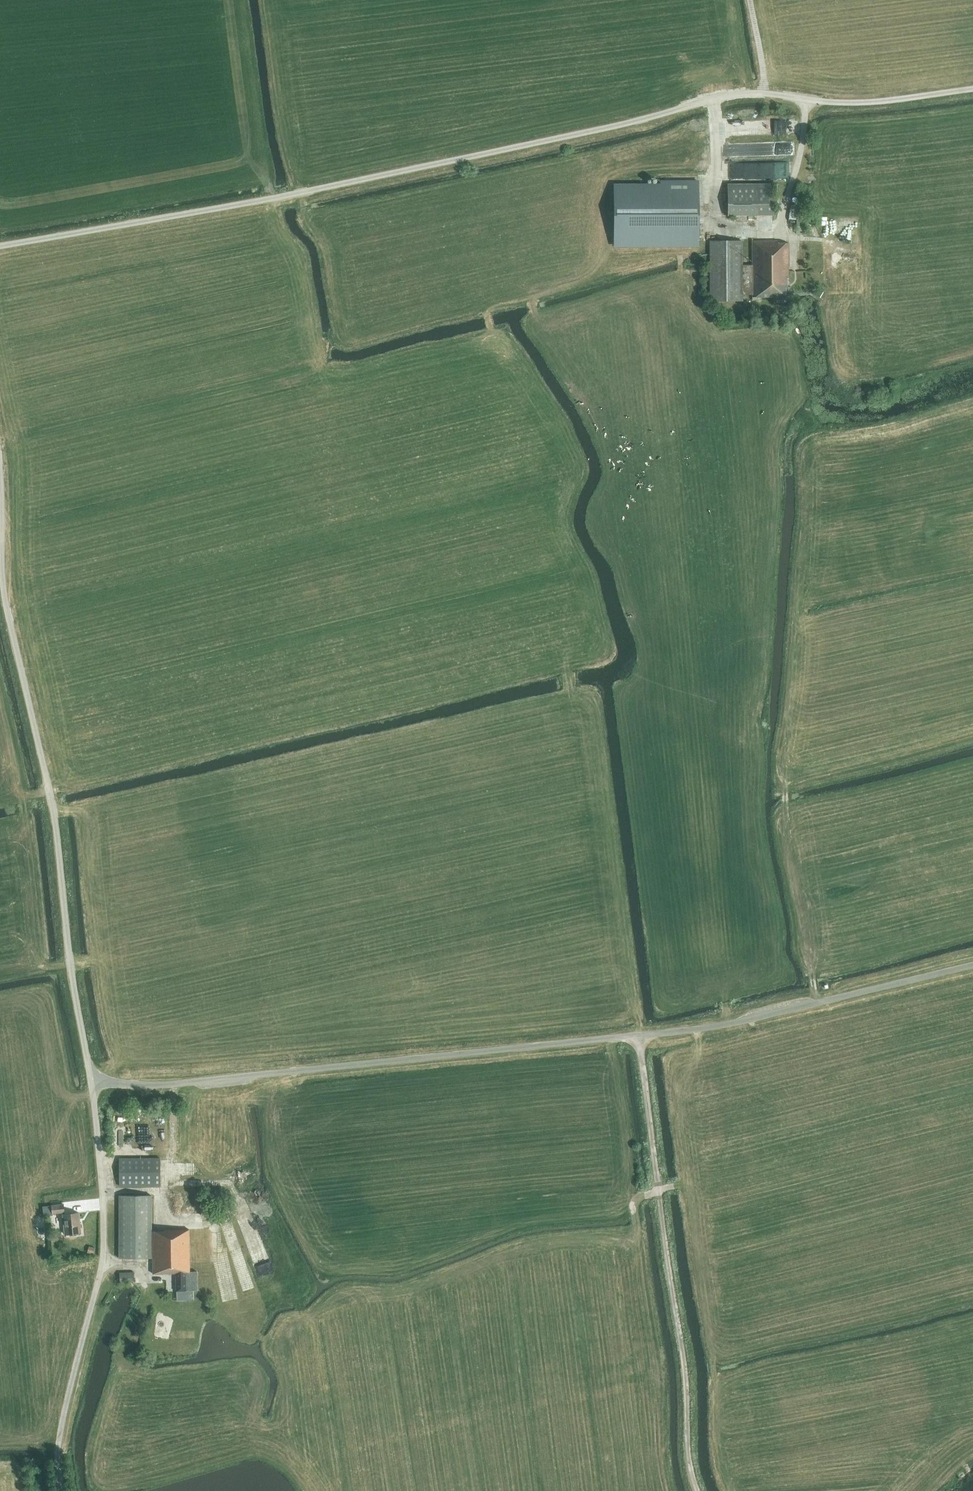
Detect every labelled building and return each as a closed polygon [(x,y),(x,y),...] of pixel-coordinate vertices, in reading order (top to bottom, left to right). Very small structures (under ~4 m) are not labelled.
[(792,134),(792,120),(762,120),(762,134),(792,134)] [(616,246),(697,245),(696,182),(661,182),(661,186),(615,186),(616,246)] [(773,184),(727,184),(727,217),(773,216),(773,184)] [(806,206),(808,193),(808,188),(798,187),(796,205),(790,205),(789,218),(789,219),(796,220),(796,235),(804,235),(805,220),(806,220),(805,220),(807,206),(806,206)] [(778,243),(778,241),(752,241),(752,265),(742,265),(742,241),(710,241),(710,301),(742,301),(742,294),(752,294),(752,297),(753,297),(753,300),(758,299),(758,297),(788,297),(788,286),(787,286),(787,278),(788,278),(788,243),(778,243)] [(160,1186),(160,1158),(119,1158),(119,1186),(160,1186)] [(186,1165),(187,1175),(198,1174),(197,1164),(186,1165)] [(119,1258),(152,1258),(152,1195),(119,1195),(119,1258)] [(52,1205),(52,1213),(64,1212),(63,1204),(52,1205)] [(65,1234),(81,1232),(79,1212),(63,1214),(65,1234)] [(190,1230),(190,1229),(164,1230),(164,1231),(153,1231),(153,1274),(176,1273),(177,1291),(177,1300),(187,1300),(186,1291),(198,1291),(198,1273),(191,1273),(190,1261),(190,1230)] [(120,1282),(134,1281),(134,1272),(119,1272),(120,1282)]
